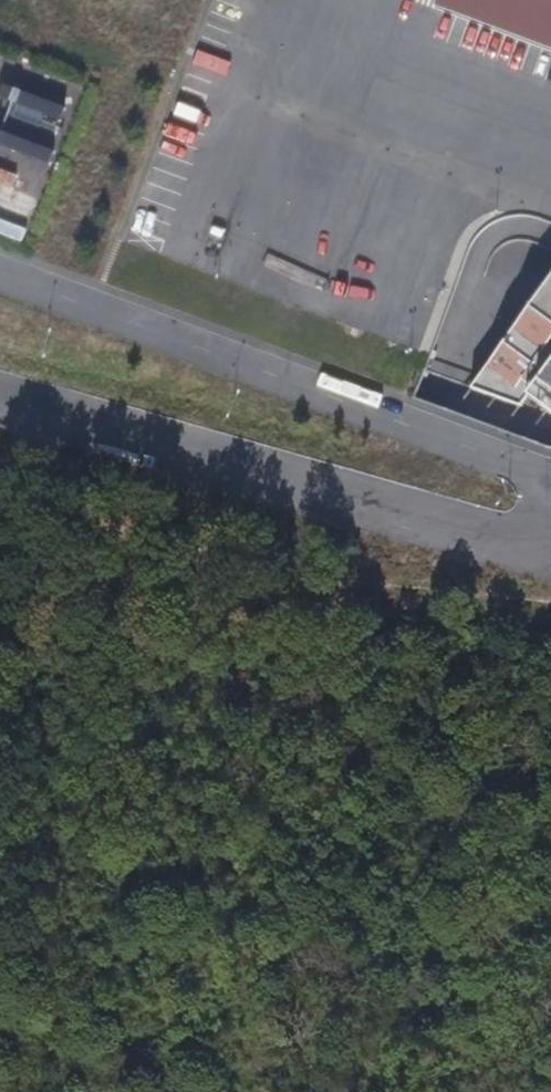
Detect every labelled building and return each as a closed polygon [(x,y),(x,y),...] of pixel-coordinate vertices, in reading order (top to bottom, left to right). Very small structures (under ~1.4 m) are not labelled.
[(431,20),(550,65),(550,0),(439,0),(431,20)] [(0,67),(0,77),(28,88),(33,75),(1,63),(0,67)] [(31,78),(11,140),(52,153),(72,91),(31,78)] [(17,243),(21,230),(0,223),(0,237),(17,243)] [(460,407),(510,425),(517,415),(550,440),(550,285),(460,407)]
